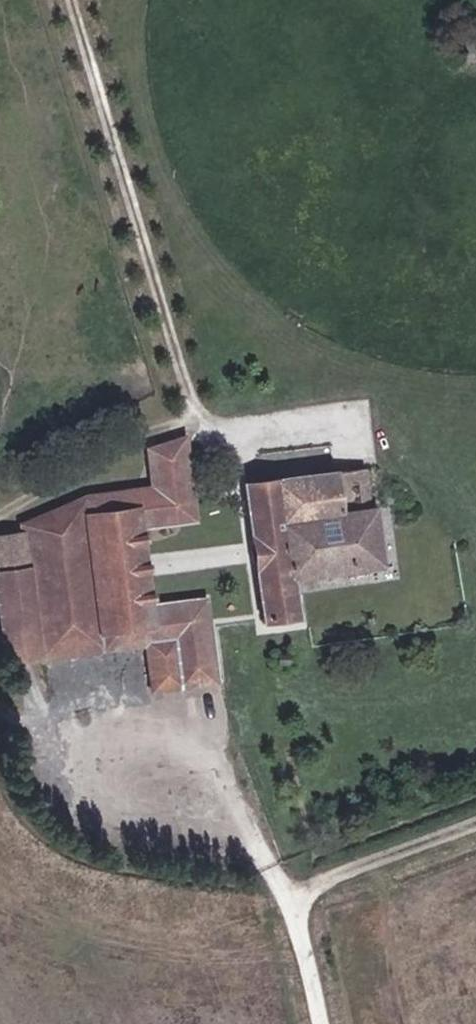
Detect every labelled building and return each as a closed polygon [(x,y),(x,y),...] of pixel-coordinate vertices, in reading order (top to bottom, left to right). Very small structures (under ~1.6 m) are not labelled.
[(166,497),(88,509),(30,530),(54,658),(152,649),(162,696),(226,690),(215,608),(160,612),(147,535),(202,527),(190,447),(162,456),(166,497)] [(382,517),(377,476),(261,490),(279,622),(303,620),(299,584),(395,570),(389,515),(382,517)]
